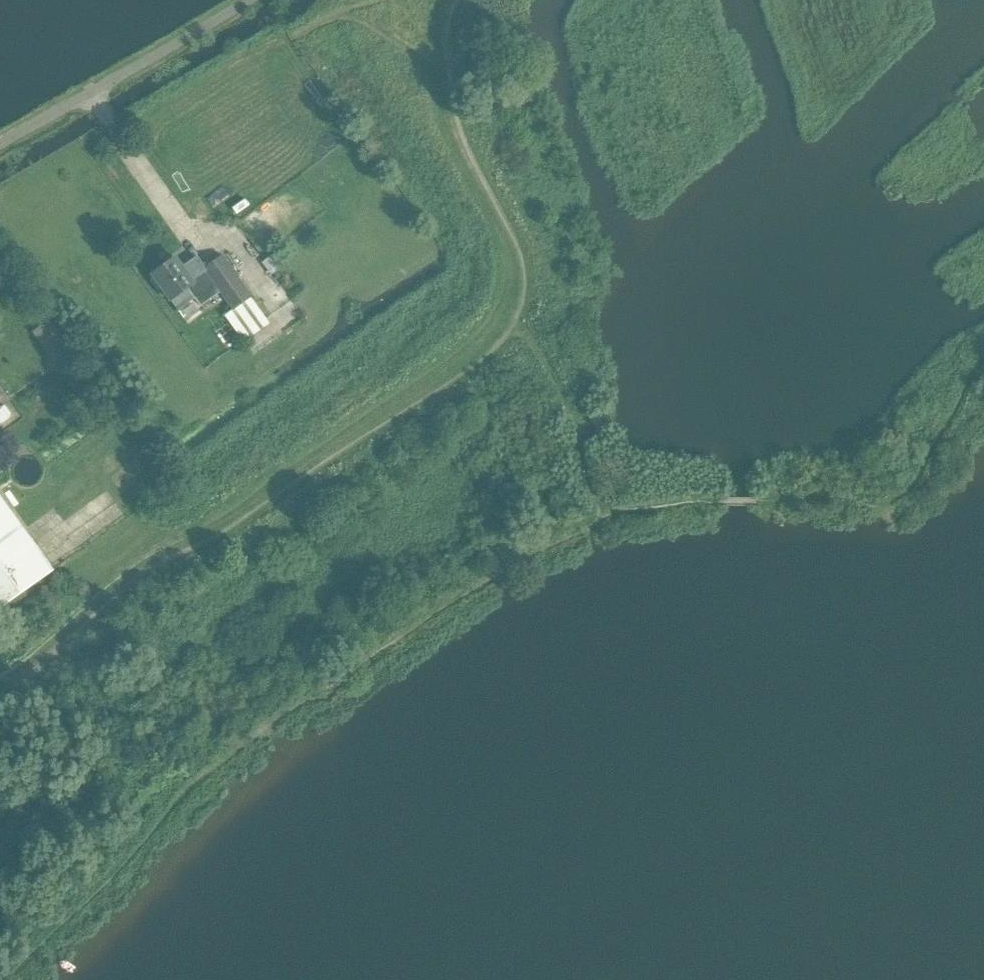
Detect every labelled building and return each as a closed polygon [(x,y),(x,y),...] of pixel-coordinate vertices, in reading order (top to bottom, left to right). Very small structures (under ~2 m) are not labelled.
[(275,253),(261,263),(270,276),(284,266),(275,253)] [(175,258),(151,275),(154,279),(151,281),(159,292),(161,290),(177,311),(193,298),(200,307),(221,292),(233,309),(224,315),(244,342),(269,323),(221,257),(205,269),(196,257),(182,268),(175,258)] [(4,406),(10,402),(0,388),(0,425),(10,418),(10,414),(4,406)] [(53,570),(0,497),(0,609),(53,570)]
